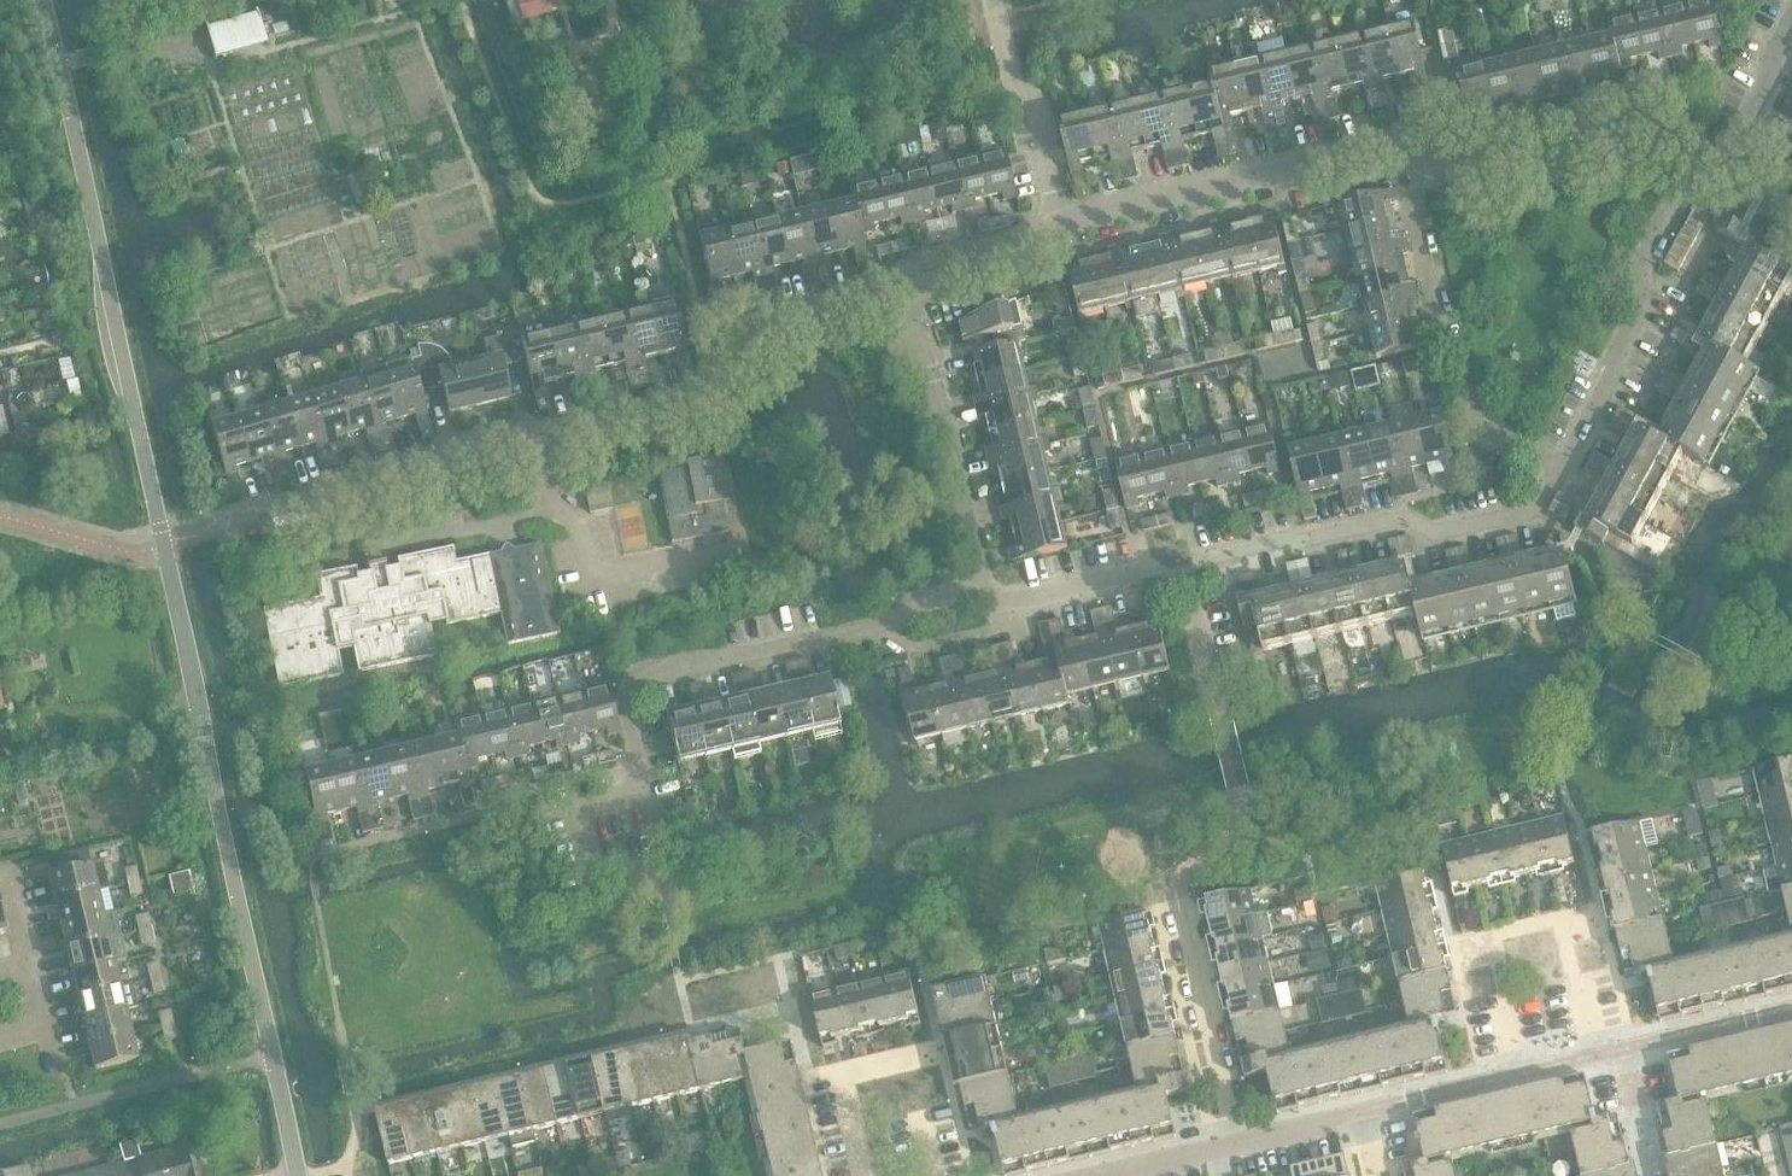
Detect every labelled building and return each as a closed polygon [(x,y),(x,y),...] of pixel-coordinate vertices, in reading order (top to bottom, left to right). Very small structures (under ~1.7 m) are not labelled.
[(505,1),(512,23),(522,20),(523,21),(558,10),(555,0),(507,0),(505,1)] [(1686,4),(1696,45),(1709,42),(1710,49),(1723,46),(1713,0),(1702,0),(1686,4)] [(1682,48),(1696,45),(1686,4),(1660,10),(1672,58),(1684,55),(1682,48)] [(1660,10),(1634,16),(1644,57),(1658,54),(1660,61),(1672,58),(1660,10)] [(259,14),(206,29),(213,54),(265,40),(259,14)] [(1631,60),(1644,57),(1634,16),(1608,22),(1611,36),(1613,36),(1621,70),(1633,67),(1631,60)] [(1414,23),(1388,29),(1399,77),(1414,73),(1420,99),(1432,96),(1414,23)] [(1384,80),(1399,77),(1388,29),(1362,36),(1380,109),(1390,106),(1384,80)] [(1452,30),(1439,33),(1444,61),(1457,58),(1452,30)] [(1362,36),(1337,41),(1348,89),(1363,85),(1370,111),(1380,109),(1362,36)] [(1611,36),(1586,42),(1597,87),(1612,84),(1618,110),(1630,107),(1621,70),(1613,36),(1611,36)] [(1334,93),(1348,89),(1337,41),(1312,48),(1329,121),(1340,118),(1334,93)] [(1586,42),(1561,48),(1578,119),(1588,117),(1582,91),(1597,87),(1586,42)] [(1312,48),(1286,54),(1298,101),(1313,97),(1319,123),(1329,121),(1312,48)] [(1561,48),(1535,54),(1546,99),(1561,96),(1567,122),(1578,119),(1561,48)] [(1283,105),(1298,101),(1286,54),(1261,60),(1278,133),(1289,130),(1283,105)] [(1535,54),(1510,60),(1527,131),(1537,129),(1531,103),(1546,99),(1535,54)] [(1261,60),(1236,66),(1247,113),(1262,110),(1268,135),(1278,133),(1261,60)] [(1510,60),(1485,66),(1495,111),(1510,108),(1517,134),(1527,131),(1510,60)] [(1716,63),(1700,67),(1703,77),(1718,73),(1716,63)] [(1241,154),(1232,116),(1247,113),(1236,66),(1209,72),(1212,84),(1213,83),(1230,157),(1241,154)] [(1495,111),(1485,66),(1458,72),(1475,143),(1487,141),(1481,115),(1495,111)] [(1700,67),(1685,71),(1687,81),(1703,77),(1700,67)] [(1665,75),(1650,79),(1652,89),(1668,86),(1665,75)] [(1650,79),(1634,83),(1637,93),(1652,89),(1650,79)] [(1212,84),(1187,90),(1198,137),(1213,133),(1219,159),(1230,157),(1213,83),(1212,84)] [(1183,141),(1198,137),(1187,90),(1161,96),(1179,169),(1189,166),(1183,141)] [(1161,96),(1136,102),(1147,149),(1162,146),(1168,171),(1179,169),(1161,96)] [(0,104),(0,117),(10,115),(7,102),(0,104)] [(1132,153),(1147,149),(1136,102),(1110,108),(1128,181),(1139,178),(1132,153)] [(1780,113),(1791,120),(1791,108),(1785,104),(1780,113)] [(1128,181),(1110,108),(1085,114),(1096,161),(1111,158),(1118,183),(1128,181)] [(1088,190),(1082,165),(1096,161),(1085,114),(1059,120),(1076,193),(1088,190)] [(1785,164),(1791,152),(1791,135),(1778,160),(1781,162),(1785,164)] [(1765,141),(1760,151),(1777,160),(1782,151),(1765,141)] [(1004,150),(978,157),(988,197),(1001,194),(1002,201),(1015,198),(1005,155),(1004,150)] [(978,157),(952,163),(963,211),(975,208),(974,201),(988,197),(978,157)] [(790,162),(776,165),(779,176),(792,172),(790,162)] [(952,163),(927,169),(936,210),(950,206),(952,213),(963,211),(952,163)] [(927,169),(901,175),(912,223),(925,220),(923,213),(936,210),(927,169)] [(901,175),(875,181),(885,222),(899,218),(901,225),(912,223),(901,175)] [(874,232),(872,225),(885,222),(875,181),(850,187),(853,201),(854,201),(862,235),(874,232)] [(34,183),(25,185),(28,198),(38,196),(34,183)] [(1395,191),(1341,204),(1334,206),(1336,214),(1343,213),(1347,231),(1395,219),(1391,204),(1398,203),(1395,191)] [(853,201),(827,207),(838,252),(853,249),(859,275),(871,272),(862,235),(854,201),(853,201)] [(829,282),(823,256),(838,252),(827,207),(802,213),(819,284),(829,282)] [(1696,207),(1691,217),(1704,224),(1710,214),(1696,207)] [(1248,225),(1259,272),(1277,268),(1279,275),(1287,273),(1285,266),(1286,266),(1273,211),(1261,214),(1263,221),(1248,225)] [(802,213),(777,219),(788,264),(802,261),(808,287),(819,284),(802,213)] [(1008,216),(992,220),(995,230),(1010,226),(1008,216)] [(1691,217),(1685,226),(1699,234),(1704,224),(1691,217)] [(777,219),(751,225),(768,296),(779,294),(773,268),(788,264),(777,219)] [(1351,249),(1344,251),(1346,258),(1408,243),(1405,232),(1398,234),(1395,219),(1347,231),(1351,249)] [(1736,242),(1744,247),(1745,246),(1750,236),(1751,234),(1742,229),(1723,219),(1716,232),(1733,241),(1736,242)] [(992,220),(977,224),(979,234),(995,230),(992,220)] [(1259,272),(1248,225),(1233,228),(1231,221),(1221,224),(1235,285),(1242,284),(1241,277),(1259,272)] [(1295,223),(1283,226),(1288,245),(1300,242),(1295,223)] [(1221,224),(1210,226),(1212,233),(1197,237),(1208,284),(1227,280),(1228,287),(1235,285),(1221,224)] [(751,225),(726,231),(737,276),(752,273),(758,299),(768,296),(751,225)] [(1685,226),(1680,236),(1694,243),(1699,234),(1685,226)] [(942,232),(944,242),(960,238),(957,228),(942,232)] [(722,280),(737,276),(726,231),(699,237),(716,308),(728,306),(722,280)] [(942,232),(926,236),(929,246),(944,242),(942,232)] [(1180,233),(1170,236),(1185,297),(1192,296),(1190,289),(1208,284),(1197,237),(1182,240),(1180,233)] [(644,235),(632,238),(636,254),(647,251),(644,235)] [(1159,238),(1161,245),(1146,249),(1158,296),(1176,292),(1178,299),(1185,297),(1170,236),(1159,238)] [(1603,588),(1609,614),(1658,603),(1676,570),(1633,547),(1683,454),(1704,466),(1756,372),(1745,366),(1791,280),(1791,259),(1750,236),(1745,246),(1752,249),(1701,344),(1712,349),(1662,441),(1641,429),(1590,522),(1582,517),(1575,530),(1603,545),(1604,545),(1605,544),(1661,575),(1651,594),(1617,602),(1614,586),(1603,588)] [(1680,236),(1675,246),(1689,253),(1694,243),(1680,236)] [(907,240),(891,244),(893,254),(909,251),(907,240)] [(1736,242),(1733,241),(1728,249),(1739,255),(1690,348),(1701,355),(1660,428),(1640,416),(1586,508),(1578,504),(1566,525),(1572,528),(1575,530),(1582,517),(1590,522),(1641,429),(1662,441),(1712,349),(1701,344),(1752,249),(1745,246),(1744,247),(1736,242)] [(1300,242),(1288,245),(1292,264),(1304,261),(1300,242)] [(1408,243),(1346,258),(1348,265),(1355,263),(1359,281),(1407,270),(1403,255),(1410,253),(1408,243)] [(891,244),(876,247),(878,258),(893,254),(891,244)] [(1139,301),(1158,296),(1146,249),(1131,252),(1130,245),(1119,248),(1134,310),(1141,308),(1139,301)] [(1675,246),(1670,255),(1683,263),(1689,253),(1675,246)] [(1109,250),(1110,257),(1096,261),(1107,309),(1125,304),(1127,311),(1134,310),(1119,248),(1109,250)] [(1670,255),(1664,265),(1678,272),(1683,263),(1670,255)] [(1107,309),(1096,261),(1081,264),(1079,257),(1067,260),(1080,315),(1107,309)] [(58,265),(47,267),(50,282),(61,280),(58,265)] [(1363,300),(1356,302),(1358,309),(1420,294),(1417,283),(1410,285),(1407,270),(1359,281),(1363,300)] [(1706,273),(1701,283),(1718,292),(1723,283),(1706,273)] [(1307,274),(1295,276),(1300,295),(1312,293),(1307,274)] [(1701,283),(1696,292),(1713,302),(1718,292),(1701,283)] [(1775,317),(1791,326),(1791,283),(1775,317)] [(1312,293),(1300,295),(1305,314),(1316,311),(1312,293)] [(1415,306),(1422,304),(1420,294),(1358,309),(1360,316),(1367,314),(1371,332),(1419,321),(1415,306)] [(675,302),(649,308),(660,356),(675,352),(681,378),(693,375),(675,302)] [(1003,305),(1004,307),(960,323),(965,342),(994,335),(997,349),(1026,342),(1027,342),(1017,302),(1008,305),(1007,303),(1003,305)] [(649,308),(623,314),(641,388),(651,385),(645,359),(660,356),(649,308)] [(623,314),(598,320),(610,368),(624,364),(630,390),(641,388),(623,314)] [(571,317),(545,323),(559,380),(574,376),(580,402),(590,400),(573,326),(571,317)] [(1073,318),(1053,323),(1056,335),(1076,330),(1073,318)] [(1681,319),(1676,329),(1693,338),(1698,328),(1681,319)] [(610,368),(598,320),(573,326),(590,400),(601,397),(595,372),(610,368)] [(1375,350),(1368,352),(1370,360),(1432,346),(1429,334),(1422,336),(1419,321),(1371,332),(1375,350)] [(544,384),(559,380),(545,323),(519,330),(538,412),(550,410),(544,384)] [(1319,324),(1308,327),(1312,346),(1324,343),(1319,324)] [(1676,329),(1671,338),(1688,347),(1693,338),(1676,329)] [(1293,331),(1274,336),(1277,347),(1296,343),(1293,331)] [(495,338),(496,340),(484,343),(488,360),(470,364),(480,406),(510,398),(503,367),(518,363),(511,335),(495,338)] [(1274,336),(1255,340),(1258,352),(1277,347),(1274,336)] [(1078,338),(1067,341),(1071,360),(1083,357),(1078,338)] [(1021,352),(1028,351),(1026,342),(997,349),(964,357),(967,368),(974,367),(978,382),(1025,371),(1021,352)] [(1242,343),(1223,348),(1226,359),(1245,355),(1242,343)] [(1324,343),(1312,346),(1317,365),(1329,362),(1324,343)] [(480,406),(470,364),(454,368),(452,364),(450,360),(447,356),(444,353),(440,350),(437,348),(432,347),(428,346),(423,346),(419,347),(418,346),(417,346),(427,385),(442,381),(449,413),(480,406)] [(1223,348),(1204,352),(1207,364),(1226,359),(1223,348)] [(1192,355),(1173,360),(1175,371),(1194,367),(1192,355)] [(1083,357),(1071,360),(1076,379),(1087,376),(1083,357)] [(434,437),(419,385),(411,358),(384,365),(400,419),(415,415),(422,440),(434,437)] [(1173,360),(1154,364),(1156,376),(1175,371),(1173,360)] [(386,423),(400,419),(384,365),(359,372),(362,382),(383,452),(393,449),(386,423)] [(1387,365),(1377,367),(1379,376),(1389,374),(1387,365)] [(1227,366),(1216,369),(1219,379),(1229,377),(1227,366)] [(1141,367),(1122,372),(1125,384),(1144,379),(1141,367)] [(1025,371),(978,382),(981,397),(974,398),(977,409),(1038,394),(1037,387),(1030,389),(1025,371)] [(1122,372),(1103,376),(1106,388),(1125,384),(1122,372)] [(1350,372),(1337,376),(1340,388),(1353,385),(1350,372)] [(1667,372),(1661,381),(1678,390),(1684,381),(1667,372)] [(1203,374),(1192,376),(1195,385),(1205,383),(1203,374)] [(1661,381),(1656,391),(1673,400),(1678,390),(1661,381)] [(362,382),(337,389),(350,434),(365,429),(372,455),(383,452),(362,382)] [(1090,388),(1079,391),(1083,410),(1095,408),(1090,388)] [(337,389),(312,396),(333,466),(343,463),(336,438),(350,434),(337,389)] [(1037,421),(1033,403),(1040,401),(1038,394),(977,409),(979,419),(986,417),(990,433),(1037,421)] [(73,396),(56,400),(58,409),(75,405),(73,396)] [(312,396),(287,403),(300,448),(315,444),(322,469),(333,466),(312,396)] [(286,452),(300,448),(287,403),(262,411),(283,481),(293,478),(286,452)] [(1620,407),(1615,417),(1632,426),(1637,416),(1620,407)] [(1095,408),(1083,410),(1088,429),(1099,426),(1095,408)] [(262,411),(237,418),(250,463),(265,459),(272,484),(283,481),(262,411)] [(1416,420),(1427,465),(1442,461),(1448,487),(1449,487),(1460,484),(1453,455),(1443,413),(1416,420)] [(1615,417),(1609,426),(1626,435),(1632,426),(1615,417)] [(243,493),(235,467),(250,463),(237,418),(211,426),(224,469),(231,496),(243,493)] [(1416,420),(1391,426),(1408,497),(1418,494),(1412,468),(1427,465),(1416,420)] [(0,423),(0,438),(9,435),(6,421),(0,423)] [(990,433),(993,447),(986,449),(989,460),(1050,445),(1049,438),(1042,439),(1037,421),(990,433)] [(1243,431),(1253,472),(1267,469),(1268,476),(1282,473),(1270,424),(1243,431)] [(1391,426),(1366,432),(1376,477),(1391,473),(1397,499),(1408,497),(1391,426)] [(1240,475),(1253,472),(1243,431),(1218,437),(1230,485),(1241,482),(1240,475)] [(1361,480),(1376,477),(1366,432),(1340,438),(1357,509),(1368,506),(1361,480)] [(1218,437),(1192,443),(1202,484),(1216,481),(1218,488),(1230,485),(1218,437)] [(1340,438),(1315,444),(1326,489),(1341,485),(1347,511),(1357,509),(1340,438)] [(1103,439),(1091,442),(1095,461),(1107,458),(1103,439)] [(1189,487),(1202,484),(1192,443),(1167,449),(1178,497),(1191,494),(1189,487)] [(1315,444),(1288,450),(1305,521),(1317,518),(1311,492),(1326,489),(1315,444)] [(1050,445),(989,460),(991,470),(998,468),(1002,483),(1049,472),(1045,454),(1052,452),(1050,445)] [(1167,449),(1141,455),(1151,496),(1165,493),(1167,500),(1178,497),(1167,449)] [(1595,453),(1590,462),(1607,472),(1612,462),(1595,453)] [(672,542),(671,542),(671,543),(729,533),(729,532),(728,532),(723,502),(730,501),(722,457),(722,455),(686,462),(687,469),(659,474),(667,521),(668,521),(672,542)] [(1138,499),(1151,496),(1141,455),(1115,462),(1127,509),(1140,506),(1138,499)] [(1107,458),(1095,461),(1100,480),(1112,477),(1107,458)] [(1590,462),(1585,472),(1602,481),(1607,472),(1590,462)] [(1005,498),(998,500),(1001,510),(1062,495),(1061,488),(1054,490),(1049,472),(1002,483),(1005,498)] [(588,489),(593,510),(614,506),(610,484),(588,489)] [(1115,490),(1103,493),(1107,512),(1119,509),(1115,490)] [(1274,490),(1258,494),(1261,504),(1276,500),(1274,490)] [(1559,493),(1554,502),(1571,511),(1576,502),(1559,493)] [(1258,494),(1243,497),(1245,508),(1261,504),(1258,494)] [(1057,504),(1064,503),(1062,495),(1001,510),(1003,520),(1010,519),(1014,534),(1062,523),(1057,504)] [(1223,502),(1208,506),(1210,516),(1225,512),(1223,502)] [(1554,502),(1549,512),(1566,521),(1571,511),(1554,502)] [(1208,506),(1192,509),(1195,520),(1210,516),(1208,506)] [(1119,509),(1107,512),(1112,531),(1124,528),(1119,509)] [(1172,514),(1157,518),(1159,528),(1175,524),(1172,514)] [(1157,518),(1141,521),(1144,532),(1159,528),(1157,518)] [(1068,549),(1075,547),(1073,539),(1066,541),(1062,523),(1014,534),(1017,549),(1010,550),(1013,562),(1068,549)] [(1518,535),(1507,538),(1512,557),(1522,554),(1518,535)] [(1409,537),(1399,539),(1403,558),(1414,555),(1409,537)] [(1507,538),(1497,540),(1501,559),(1512,557),(1507,538)] [(1399,539),(1388,542),(1393,560),(1403,558),(1399,539)] [(501,614),(500,614),(504,633),(506,645),(559,634),(553,602),(541,544),(514,550),(506,544),(505,544),(499,553),(489,555),(501,614)] [(1412,590),(1565,554),(1565,550),(1564,547),(1419,582),(1412,557),(1252,596),(1253,600),(1254,603),(1407,567),(1412,590)] [(358,672),(436,656),(435,648),(430,625),(445,622),(446,625),(500,614),(501,614),(489,555),(456,562),(453,548),(397,559),(399,568),(369,574),(358,576),(356,567),(315,576),(319,598),(263,610),(279,689),(343,675),(338,649),(353,646),(358,672)] [(1467,548),(1456,550),(1461,569),(1472,566),(1467,548)] [(1359,549),(1348,551),(1353,570),(1363,567),(1359,549)] [(1456,550),(1446,553),(1450,571),(1461,569),(1456,550)] [(1348,551),(1338,554),(1342,572),(1353,570),(1348,551)] [(1235,648),(1219,652),(1229,695),(1271,685),(1264,652),(1417,615),(1422,638),(1554,607),(1557,621),(1576,617),(1573,603),(1577,602),(1565,554),(1412,590),(1407,567),(1254,603),(1253,600),(1252,596),(1238,599),(1245,629),(1247,629),(1258,676),(1237,681),(1232,660),(1237,659),(1235,648)] [(782,555),(752,562),(755,572),(784,565),(782,555)] [(1308,561),(1298,563),(1302,582),(1313,579),(1308,561)] [(1298,563),(1287,566),(1291,584),(1302,582),(1298,563)] [(1257,573),(1239,577),(1241,587),(1260,583),(1257,573)] [(1148,626),(1133,630),(1144,677),(1170,671),(1153,598),(1141,600),(1148,626)] [(1112,607),(1101,610),(1118,683),(1144,677),(1133,630),(1118,633),(1112,607)] [(1097,638),(1082,642),(1093,689),(1118,683),(1101,610),(1091,612),(1097,638)] [(1061,619),(1049,622),(1067,695),(1068,695),(1093,689),(1082,642),(1067,645),(1061,619)] [(1048,662),(1033,666),(1043,711),(1070,705),(1068,695),(1067,695),(1049,622),(1039,625),(1048,662)] [(1043,711),(1033,666),(1018,669),(1012,643),(1001,646),(1018,717),(1043,711)] [(997,674),(982,678),(993,723),(1018,717),(1001,646),(991,648),(997,674)] [(961,655),(951,658),(967,729),(993,723),(982,678),(967,681),(961,655)] [(796,660),(799,673),(810,670),(807,658),(796,660)] [(946,686),(931,690),(942,735),(967,729),(951,658),(940,660),(946,686)] [(796,660),(784,663),(787,676),(799,673),(796,660)] [(942,735),(931,690),(916,693),(910,667),(899,670),(916,741),(942,735)] [(742,673),(745,686),(757,683),(754,670),(742,673)] [(742,673),(731,676),(734,688),(745,686),(742,673)] [(812,731),(814,742),(842,736),(829,678),(827,678),(828,679),(802,685),(802,684),(801,684),(812,731)] [(1314,679),(1300,682),(1302,690),(1316,687),(1314,679)] [(700,683),(689,685),(692,698),(703,695),(700,683)] [(801,684),(800,684),(801,685),(776,691),(775,690),(785,737),(812,731),(801,684)] [(608,685),(582,691),(592,733),(606,729),(607,736),(620,733),(614,707),(608,685)] [(774,691),(774,692),(749,697),(748,696),(748,697),(759,744),(785,737),(775,690),(774,691)] [(580,743),(578,736),(592,733),(582,691),(557,697),(568,746),(580,743)] [(557,697),(531,703),(541,745),(555,741),(556,748),(568,746),(557,697)] [(722,703),(721,703),(732,750),(734,761),(761,755),(759,744),(748,697),(747,697),(747,698),(722,704),(722,703)] [(529,755),(527,748),(541,745),(531,703),(505,709),(517,758),(529,755)] [(720,703),(720,704),(695,710),(695,709),(694,709),(705,756),(732,750),(721,703),(720,703)] [(505,709),(479,715),(489,757),(504,753),(505,760),(517,758),(505,709)] [(668,715),(667,715),(677,763),(705,756),(694,709),(693,709),(694,710),(668,716),(668,715)] [(477,760),(489,757),(479,715),(453,721),(456,735),(457,735),(466,770),(467,770),(478,767),(477,760)] [(475,807),(467,770),(466,770),(457,735),(456,735),(432,741),(443,787),(458,784),(464,809),(475,807)] [(428,791),(443,787),(432,741),(406,747),(423,819),(434,816),(428,791)] [(406,747),(381,753),(392,799),(407,796),(413,821),(423,819),(406,747)] [(597,755),(599,765),(615,761),(612,751),(597,755)] [(381,753),(356,760),(373,831),(383,828),(377,803),(392,799),(381,753)] [(597,755),(581,759),(584,769),(599,765),(597,755)] [(356,760),(330,766),(341,811),(356,808),(362,833),(373,831),(356,760)] [(1753,771),(1759,796),(1791,788),(1791,761),(1753,771)] [(562,763),(546,767),(549,777),(564,773),(562,763)] [(333,841),(326,815),(341,811),(330,766),(304,772),(321,843),(333,841)] [(546,767),(531,770),(533,781),(549,777),(546,767)] [(511,775),(496,779),(498,789),(514,785),(511,775)] [(496,779),(480,782),(483,793),(498,789),(496,779)] [(1759,796),(1765,820),(1791,813),(1791,788),(1759,796)] [(1531,791),(1518,794),(1521,806),(1534,803),(1531,791)] [(1714,794),(1700,797),(1703,809),(1717,806),(1714,794)] [(698,796),(686,799),(689,812),(701,809),(698,796)] [(1453,810),(1434,814),(1437,828),(1456,823),(1453,810)] [(1698,810),(1683,813),(1689,838),(1703,834),(1698,810)] [(1765,820),(1770,844),(1791,839),(1791,813),(1765,820)] [(1563,867),(1575,864),(1563,816),(1538,822),(1551,876),(1565,873),(1563,867)] [(1595,846),(1589,847),(1592,861),(1646,848),(1658,845),(1652,820),(1592,834),(1595,846)] [(1538,822),(1514,827),(1526,876),(1536,873),(1537,879),(1551,876),(1538,822)] [(1515,878),(1526,876),(1514,827),(1490,833),(1503,887),(1517,884),(1515,878)] [(1719,831),(1709,833),(1713,849),(1723,846),(1719,831)] [(1490,833),(1466,839),(1478,887),(1488,885),(1489,890),(1503,887),(1490,833)] [(1466,839),(1441,845),(1454,899),(1469,895),(1468,890),(1478,887),(1466,839)] [(1770,844),(1776,868),(1791,864),(1791,839),(1770,844)] [(1706,845),(1691,848),(1694,862),(1697,861),(1709,858),(1706,845)] [(1646,848),(1592,861),(1596,874),(1601,873),(1604,883),(1652,872),(1646,848)] [(87,850),(58,857),(62,873),(91,866),(87,850)] [(1709,858),(1697,861),(1700,871),(1712,869),(1709,858)] [(62,873),(49,876),(55,901),(98,891),(98,892),(109,889),(103,863),(91,866),(62,873)] [(1776,868),(1764,871),(1770,895),(1782,892),(1791,890),(1791,864),(1776,868)] [(136,867),(124,870),(127,884),(140,881),(136,867)] [(1730,867),(1718,870),(1720,881),(1733,878),(1730,867)] [(1604,883),(1606,894),(1601,895),(1604,908),(1658,896),(1652,872),(1604,883)] [(1424,874),(1375,886),(1381,911),(1435,898),(1431,880),(1425,881),(1424,874)] [(140,881),(127,884),(130,898),(143,895),(140,881)] [(1311,886),(1297,889),(1300,903),(1314,900),(1311,886)] [(1741,889),(1723,893),(1726,905),(1744,901),(1741,889)] [(1252,890),(1197,903),(1201,918),(1207,916),(1209,926),(1257,915),(1252,890)] [(1782,892),(1791,935),(1791,890),(1782,892)] [(98,891),(55,901),(60,925),(103,915),(98,892),(98,891)] [(1718,894),(1704,897),(1707,910),(1721,906),(1718,894)] [(1658,896),(1604,908),(1607,922),(1613,921),(1615,931),(1663,920),(1658,896)] [(1435,923),(1432,908),(1438,907),(1435,898),(1381,911),(1382,914),(1370,916),(1374,932),(1386,930),(1387,935),(1435,923)] [(1752,899),(1744,901),(1748,919),(1757,917),(1752,899)] [(1707,910),(1701,911),(1707,932),(1749,922),(1748,919),(1744,901),(1726,905),(1721,906),(1707,910)] [(1314,902),(1298,905),(1302,922),(1318,919),(1314,902)] [(1334,907),(1322,909),(1325,923),(1337,920),(1334,907)] [(103,915),(60,925),(66,949),(120,936),(115,912),(103,915)] [(1150,930),(1156,928),(1152,914),(1098,926),(1104,951),(1152,939),(1150,930)] [(148,915),(135,918),(138,932),(151,929),(148,915)] [(1209,926),(1211,937),(1206,938),(1209,952),(1263,939),(1257,915),(1209,926)] [(1663,920),(1615,931),(1620,953),(1669,941),(1663,920)] [(1435,923),(1387,935),(1393,959),(1447,946),(1442,928),(1437,929),(1435,923)] [(151,929),(138,932),(142,946),(154,943),(151,929)] [(1322,934),(1309,937),(1313,953),(1325,950),(1322,934)] [(120,936),(66,949),(72,973),(115,963),(126,960),(120,936)] [(1152,939),(1104,951),(1110,975),(1164,962),(1161,949),(1155,950),(1152,939)] [(1263,939),(1209,952),(1212,966),(1218,964),(1220,974),(1269,963),(1263,939)] [(1674,963),(1669,941),(1620,953),(1625,975),(1674,963)] [(1648,975),(1650,984),(1651,984),(1658,1013),(1791,981),(1791,941),(1648,975)] [(850,944),(834,948),(837,960),(853,957),(850,944)] [(1447,946),(1393,959),(1399,983),(1447,971),(1444,961),(1450,960),(1447,946)] [(1050,950),(1045,951),(1048,965),(1067,960),(1066,953),(1050,950)] [(1313,953),(1310,953),(1314,971),(1329,968),(1325,950),(1313,953)] [(1336,959),(1336,964),(1339,968),(1343,970),(1349,968),(1352,964),(1352,959),(1349,955),(1344,953),(1339,955),(1336,959)] [(1164,962),(1110,975),(1115,999),(1164,987),(1162,978),(1167,976),(1164,962)] [(115,963),(72,973),(78,997),(120,987),(115,963)] [(159,963),(146,966),(150,980),(162,977),(159,963)] [(1223,985),(1217,986),(1220,1000),(1275,987),(1269,963),(1220,974),(1223,985)] [(909,971),(884,977),(895,1025),(905,1023),(907,1029),(921,1025),(909,971)] [(1447,971),(1399,983),(1409,1026),(1457,1015),(1447,971)] [(162,977),(150,980),(153,994),(166,991),(162,977)] [(884,977),(860,983),(873,1037),(886,1034),(884,1028),(895,1025),(884,977)] [(986,978),(932,991),(938,1016),(992,1003),(986,978)] [(1359,979),(1337,984),(1340,997),(1361,992),(1362,991),(1359,979)] [(860,983),(836,988),(847,1037),(857,1034),(859,1040),(873,1037),(860,983)] [(1337,984),(1322,988),(1325,1000),(1340,997),(1337,984)] [(1067,985),(1054,988),(1057,1003),(1070,1000),(1067,985)] [(120,987),(78,997),(83,1021),(126,1011),(120,987)] [(1164,987),(1115,999),(1121,1023),(1175,1010),(1172,997),(1166,998),(1164,987)] [(1275,987),(1220,1000),(1224,1013),(1229,1012),(1232,1022),(1280,1011),(1275,987)] [(836,988),(811,994),(823,1049),(838,1045),(837,1039),(847,1037),(836,988)] [(1325,1000),(1318,1002),(1323,1023),(1366,1013),(1361,992),(1340,997),(1325,1000)] [(992,1003),(938,1016),(943,1040),(997,1027),(992,1003)] [(1074,1009),(1059,1012),(1062,1022),(1076,1019),(1074,1009)] [(1175,1010),(1121,1023),(1127,1047),(1175,1036),(1173,1025),(1179,1024),(1175,1010)] [(126,1011),(83,1021),(89,1045),(132,1035),(126,1011)] [(170,1011),(158,1014),(161,1028),(174,1025),(170,1011)] [(1280,1011),(1232,1022),(1237,1044),(1285,1032),(1280,1011)] [(174,1025),(161,1028),(164,1042),(177,1039),(174,1025)] [(1439,1034),(1440,1034),(1438,1025),(1265,1066),(1264,1060),(1291,1054),(1285,1032),(1237,1044),(1242,1065),(1246,1080),(1267,1075),(1274,1104),(1446,1063),(1439,1034)] [(1679,1101),(1656,1107),(1668,1155),(1669,1157),(1717,1145),(1707,1102),(1791,1082),(1791,1026),(1668,1055),(1679,1101)] [(997,1027),(943,1040),(949,1064),(1003,1051),(997,1027)] [(737,1048),(744,1046),(741,1029),(733,1031),(733,1033),(714,1037),(726,1086),(745,1081),(737,1048)] [(132,1035),(89,1045),(95,1070),(138,1060),(132,1035)] [(1127,1047),(1132,1069),(1180,1057),(1175,1036),(1127,1047)] [(690,1037),(665,1043),(678,1097),(702,1091),(691,1043),(692,1043),(690,1037)] [(692,1043),(691,1043),(702,1091),(726,1086),(714,1037),(692,1043)] [(792,1042),(746,1053),(746,1052),(745,1052),(774,1175),(824,1175),(792,1042)] [(665,1043),(641,1049),(654,1103),(678,1097),(665,1043)] [(641,1049),(617,1054),(630,1108),(654,1103),(641,1049)] [(960,1087),(1009,1075),(1003,1051),(949,1064),(955,1089),(961,1088),(960,1087)] [(630,1108),(617,1054),(593,1060),(606,1114),(609,1124),(632,1118),(630,1108)] [(1089,1056),(1047,1066),(1052,1088),(1094,1078),(1089,1056)] [(1180,1057),(1132,1069),(1137,1091),(1164,1084),(1165,1090),(993,1131),(995,1139),(996,1139),(1003,1168),(1174,1128),(1167,1099),(1189,1093),(1180,1057)] [(606,1114),(593,1060),(570,1066),(582,1120),(606,1114)] [(570,1066),(545,1072),(558,1126),(582,1120),(570,1066)] [(558,1126),(545,1072),(521,1077),(534,1131),(558,1126)] [(1009,1075),(960,1087),(961,1088),(971,1130),(1019,1118),(1009,1075)] [(1629,1165),(1617,1116),(1597,1121),(1595,1114),(1594,1114),(1585,1075),(1413,1116),(1416,1125),(1424,1162),(1402,1167),(1404,1175),(1455,1175),(1452,1163),(1571,1134),(1581,1175),(1588,1175),(1629,1166),(1629,1165)] [(536,1141),(534,1131),(521,1077),(497,1083),(510,1137),(512,1146),(536,1141)] [(497,1083),(473,1089),(486,1143),(510,1137),(497,1083)] [(473,1089),(449,1094),(462,1148),(486,1143),(473,1089)] [(449,1094),(425,1100),(438,1154),(462,1148),(449,1094)] [(425,1100),(401,1106),(414,1160),(438,1154),(425,1100)] [(401,1106),(376,1112),(389,1166),(414,1160),(401,1106)] [(167,1151),(141,1158),(136,1141),(119,1146),(124,1163),(71,1175),(202,1175),(190,1127),(189,1127),(189,1128),(163,1134),(167,1151)] [(1780,1130),(1783,1142),(1791,1140),(1791,1127),(1780,1130)] [(712,1133),(700,1136),(704,1151),(716,1149),(712,1133)] [(1783,1142),(1786,1154),(1791,1153),(1791,1140),(1783,1142)] [(1663,1157),(1667,1175),(1694,1175),(1723,1169),(1717,1145),(1669,1157),(1668,1155),(1663,1157)] [(663,1149),(652,1151),(655,1163),(666,1160),(663,1149)] [(616,1155),(617,1159),(620,1171),(631,1168),(628,1152),(616,1155)] [(1348,1173),(1345,1157),(1291,1170),(1292,1175),(1349,1175),(1348,1173)] [(617,1159),(607,1161),(610,1174),(620,1171),(617,1159)] [(1588,1175),(1638,1175),(1635,1164),(1629,1165),(1629,1166),(1588,1175)] [(585,1169),(586,1175),(596,1175),(594,1167),(585,1169)]
